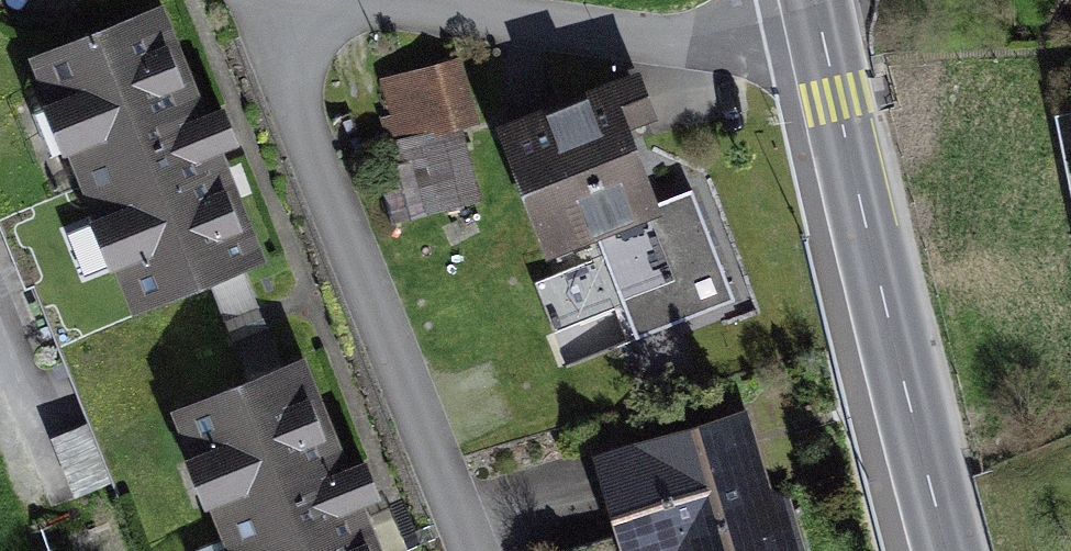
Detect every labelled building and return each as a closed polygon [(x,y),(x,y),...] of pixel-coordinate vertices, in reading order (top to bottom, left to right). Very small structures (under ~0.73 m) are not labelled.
[(177,16),(51,67),(158,328),(284,277),(177,16)] [(382,81),(410,151),(475,125),(447,56),(382,81)] [(627,70),(496,117),(549,262),(596,245),(635,351),(739,314),(696,195),(662,164),(627,70)] [(428,201),(473,201),(473,165),(428,166),(428,201)] [(189,414),(239,550),(383,550),(315,368),(189,414)] [(610,456),(634,550),(787,550),(754,420),(610,456)]
